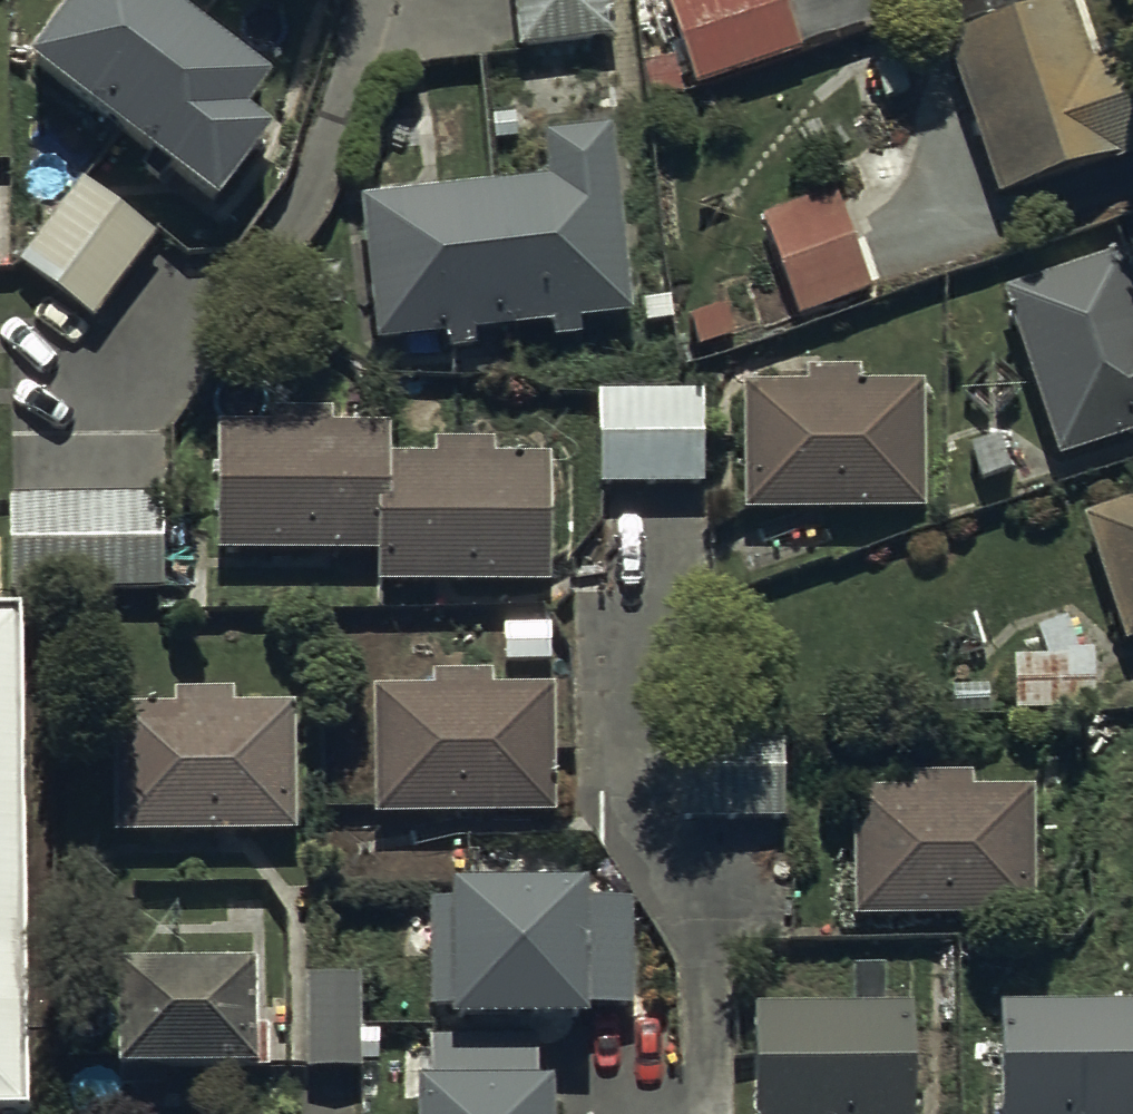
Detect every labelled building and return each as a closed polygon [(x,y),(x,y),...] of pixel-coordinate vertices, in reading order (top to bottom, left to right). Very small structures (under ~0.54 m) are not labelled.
[(31,82),(214,228),(270,158),(247,139),(270,110),(132,0),(96,0),(31,82)] [(517,58),(612,51),(608,0),(512,0),(517,58)] [(782,0),(684,0),(666,6),(684,58),(640,73),(653,113),(803,62),(782,0)] [(1097,52),(1104,69),(1090,74),(1076,26),(1071,11),(945,53),(998,210),(1132,165),(1132,39),(1097,52)] [(630,327),(612,140),(544,146),(548,193),(361,211),(374,356),(447,349),(448,358),(476,355),(474,343),(552,336),(553,346),(585,343),(584,332),(630,327)] [(74,189),(15,271),(97,329),(156,247),(74,189)] [(836,194),(759,222),(797,326),(874,298),(836,194)] [(1004,303),(1059,469),(1132,444),(1132,288),(1125,263),(1004,303)] [(744,393),(741,518),(924,522),(926,404),(860,402),(860,378),(810,377),(810,394),(744,393)] [(703,495),(703,399),(599,398),(599,495),(703,495)] [(544,601),(550,467),(496,464),(497,453),(436,450),(435,462),(392,460),(393,439),(331,436),(332,420),(275,418),(274,438),(217,436),(212,558),(374,565),(372,594),(544,601)] [(165,502),(8,499),(6,600),(163,603),(165,502)] [(1083,528),(1125,656),(1132,653),(1132,512),(1083,528)] [(20,625),(0,626),(0,1113),(28,1113),(20,625)] [(1013,664),(1012,719),(1096,720),(1097,657),(1073,657),(1073,630),(1041,629),(1041,664),(1013,664)] [(554,827),(553,696),(489,697),(489,682),(429,682),(429,695),(367,696),(367,828),(554,827)] [(111,702),(112,844),(299,843),(298,701),(111,702)] [(678,760),(677,832),(784,831),(783,759),(678,760)] [(916,800),(852,799),(851,931),(1031,932),(1032,798),(971,798),(971,781),(916,781),(916,800)] [(587,873),(455,872),(455,892),(432,892),(431,1000),(453,1000),(453,1008),(591,1009),(591,1000),(633,1001),(634,893),(587,893),(587,873)] [(254,1094),(252,989),(245,989),(245,975),(114,978),(117,1097),(254,1094)] [(362,982),(305,981),(304,1082),(360,1083),(362,982)] [(1002,1014),(1005,1113),(1132,1113),(1132,1011),(1002,1014)] [(753,1019),(753,1113),(911,1113),(911,1019),(753,1019)] [(431,1031),(431,1072),(420,1072),(420,1113),(556,1113),(556,1070),(537,1069),(537,1032),(431,1031)]
